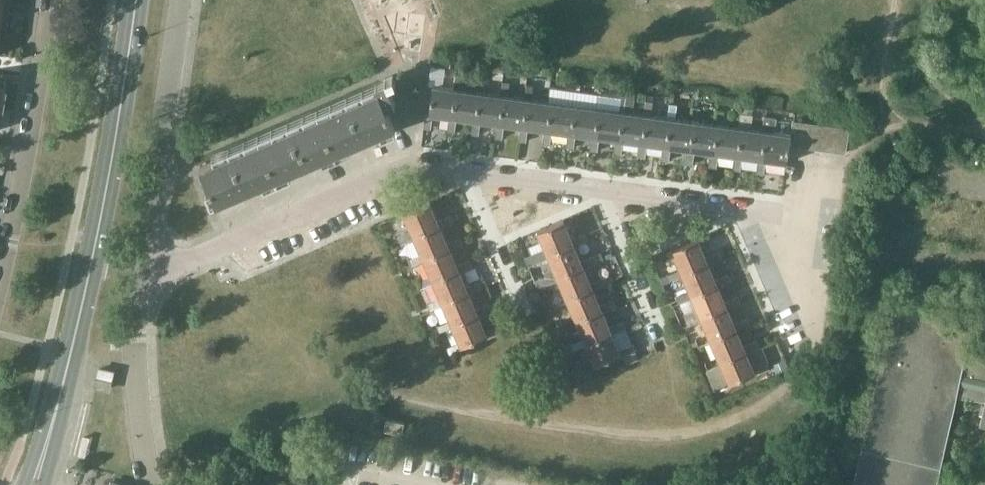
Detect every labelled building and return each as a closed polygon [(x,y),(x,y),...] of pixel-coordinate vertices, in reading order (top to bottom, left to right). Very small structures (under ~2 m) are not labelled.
[(481,121),(497,123),(500,124),(504,95),(483,92),(486,74),(479,73),(476,91),(480,92),(476,120),(473,120),(471,134),(479,135),(481,121)] [(200,165),(205,176),(216,202),(394,126),(386,106),(395,102),(388,86),(396,82),(393,75),(385,78),(385,80),(375,85),(377,89),(310,118),(309,115),(302,118),(304,121),(200,165)] [(425,112),(423,127),(431,128),(433,114),(448,116),(453,117),(456,89),(432,85),(428,112),(425,112)] [(457,118),(473,120),(476,120),(480,92),(476,91),(456,89),(453,117),(448,116),(447,130),(455,131),(457,118)] [(576,134),(591,136),(596,136),(600,108),(579,105),(581,91),(573,90),(571,104),(576,105),(572,133),(568,133),(566,147),(574,148),(576,134)] [(504,124),(520,126),(524,127),(528,98),(504,95),(500,124),(497,123),(495,137),(503,138),(504,124)] [(624,140),(639,142),(643,143),(647,114),(631,112),(633,98),(621,97),(619,111),(623,111),(620,140),(616,139),(613,153),(622,154),(624,140)] [(524,127),(520,126),(518,140),(526,141),(528,127),(544,129),(548,130),(552,102),(528,98),(524,127)] [(552,130),(568,133),(572,133),(576,105),(571,104),(552,102),(548,130),(544,129),(542,143),(550,144),(552,130)] [(671,147),(687,149),(691,149),(695,121),(675,118),(676,104),(668,103),(667,117),(671,118),(667,146),(663,145),(661,159),(669,160),(671,147)] [(600,137),(616,139),(620,140),(623,111),(619,111),(600,108),(596,136),(591,136),(589,150),(598,151),(600,137)] [(739,156),(734,155),(733,169),(741,170),(743,156),(758,158),(763,159),(766,130),(762,130),(751,128),(752,114),(753,110),(745,109),(745,113),(740,113),(739,127),(743,127),(739,156)] [(643,143),(639,142),(638,156),(645,157),(647,143),(663,145),(667,146),(671,118),(667,117),(647,114),(643,143)] [(766,159),(787,162),(789,144),(791,134),(775,132),(777,118),(764,116),(762,130),(766,130),(763,159),(758,158),(756,172),(764,173),(766,159)] [(789,144),(800,146),(804,122),(792,120),(791,134),(789,144)] [(695,150),(711,152),(715,153),(719,124),(695,121),(691,149),(687,149),(685,163),(693,164),(695,150)] [(800,146),(812,147),(815,123),(804,122),(800,146)] [(812,147),(823,149),(827,125),(815,123),(812,147)] [(719,153),(734,155),(739,156),(743,127),(739,127),(719,124),(715,153),(711,152),(709,166),(717,167),(719,153)] [(823,149),(835,150),(838,126),(827,125),(823,149)] [(835,150),(846,152),(849,128),(838,126),(835,150)] [(438,220),(429,201),(403,212),(411,231),(399,237),(403,244),(415,239),(413,235),(439,223),(441,228),(454,222),(451,215),(438,220)] [(572,239),(564,219),(537,231),(547,253),(573,242),(575,246),(588,241),(585,233),(572,239)] [(447,242),(441,228),(439,223),(413,235),(415,239),(422,257),(449,246),(451,250),(463,244),(460,237),(447,242)] [(706,257),(698,238),(671,249),(681,272),(707,260),(709,264),(722,259),(719,251),(706,257)] [(582,261),(575,246),(573,242),(547,253),(552,266),(542,270),(543,273),(541,274),(545,285),(558,279),(556,275),(583,264),(585,268),(598,263),(595,255),(582,261)] [(460,272),(473,266),(470,258),(457,264),(451,250),(449,246),(422,257),(432,279),(459,268),(460,272)] [(525,256),(529,265),(535,263),(531,253),(525,256)] [(715,279),(709,264),(707,260),(681,272),(690,294),(717,282),(718,286),(732,281),(729,273),(715,279)] [(591,283),(585,268),(583,264),(556,275),(558,279),(566,298),(592,286),(594,290),(607,285),(604,277),(591,283)] [(463,280),(460,272),(459,268),(432,279),(438,295),(426,301),(430,309),(442,303),(441,302),(468,290),(470,294),(483,288),(479,281),(466,286),(463,280)] [(725,301),(718,286),(717,282),(690,294),(696,308),(683,313),(688,324),(701,319),(700,316),(726,304),(728,308),(741,302),(738,295),(725,301)] [(602,308),(604,312),(616,307),(613,299),(601,305),(594,290),(592,286),(566,298),(575,320),(602,308)] [(476,308),(470,294),(468,290),(441,302),(442,303),(451,324),(478,312),(479,316),(492,310),(489,302),(476,308)] [(966,351),(973,318),(894,300),(894,303),(853,484),(935,484),(954,401),(956,393),(984,400),(984,355),(966,351)] [(734,322),(728,308),(726,304),(700,316),(701,319),(709,338),(736,326),(737,330),(750,324),(747,317),(734,322)] [(610,327),(604,312),(602,308),(575,320),(584,342),(611,330),(613,334),(626,329),(623,321),(610,327)] [(488,338),(502,332),(498,325),(485,330),(479,316),(478,312),(451,324),(461,347),(487,335),(488,338)] [(744,345),(737,330),(736,326),(709,338),(719,360),(745,348),(747,352),(760,346),(757,339),(744,345)] [(619,349),(613,334),(611,330),(584,342),(594,365),(621,353),(622,357),(636,351),(633,343),(619,349)] [(753,366),(747,352),(745,348),(719,360),(729,382),(754,371),(756,375),(769,369),(766,361),(753,366)] [(404,422),(386,418),(383,430),(402,434),(404,422)]
